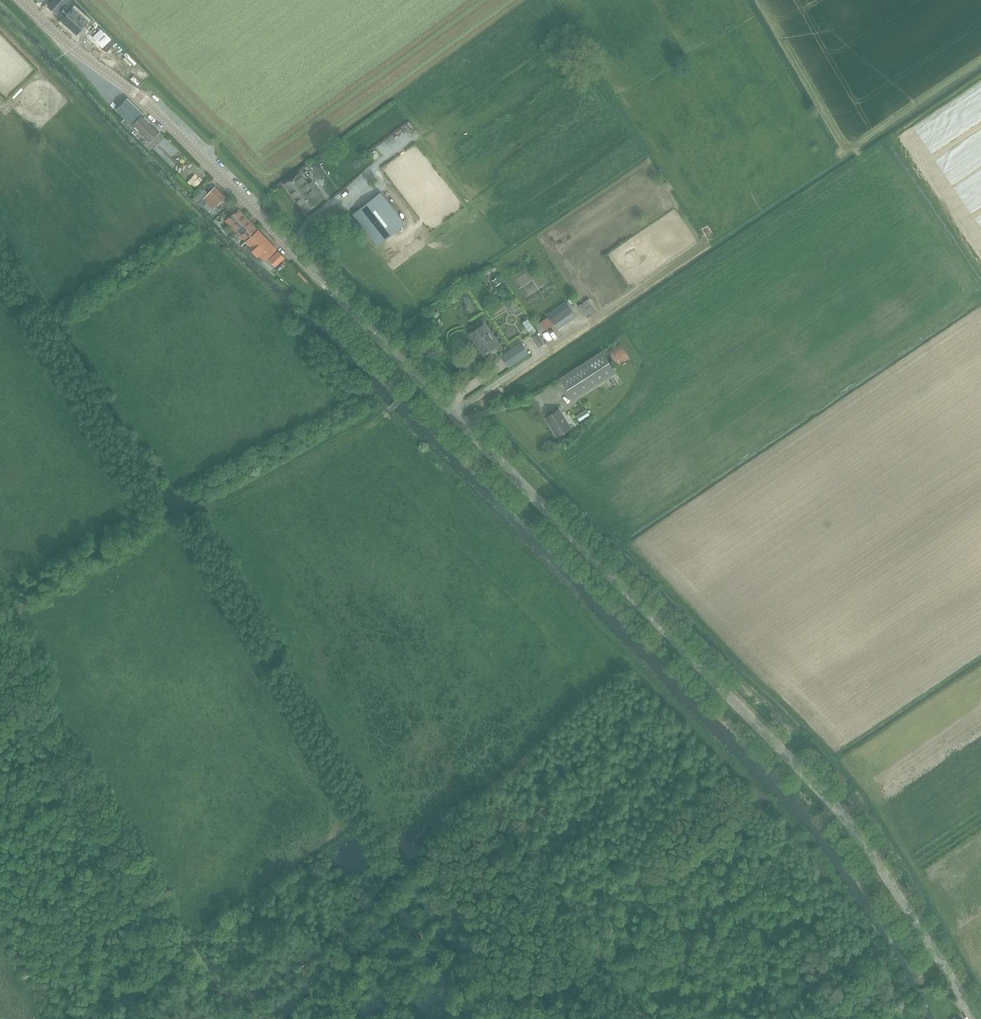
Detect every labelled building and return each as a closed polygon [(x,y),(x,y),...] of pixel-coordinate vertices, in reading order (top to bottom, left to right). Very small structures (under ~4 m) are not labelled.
[(62,3),(65,0),(51,0),(50,0),(47,4),(55,11),(62,3)] [(76,34),(80,29),(85,24),(70,11),(62,21),(76,34)] [(150,142),(153,138),(160,131),(127,98),(120,106),(116,110),(150,142)] [(360,165),(359,163),(349,168),(356,180),(373,170),(367,161),(360,165)] [(352,186),(357,182),(348,171),(341,177),(338,173),(326,183),(333,192),(347,180),(352,186)] [(305,211),(313,205),(325,197),(313,181),(307,185),(298,174),(285,184),(305,211)] [(191,191),(199,184),(195,180),(188,187),(191,191)] [(204,187),(194,197),(202,206),(208,202),(213,208),(217,204),(218,204),(225,197),(215,186),(209,192),(204,187)] [(379,193),(354,213),(379,244),(404,224),(379,193)] [(245,240),(250,235),(257,229),(238,208),(225,221),(236,232),(237,231),(245,240)] [(258,229),(246,241),(254,249),(253,250),(258,256),(260,255),(265,261),(277,249),(258,229)] [(278,251),(271,258),(269,260),(270,260),(267,264),(271,268),(274,265),(276,266),(285,258),(278,251)] [(492,281),(496,287),(501,283),(497,277),(492,281)] [(588,301),(583,304),(579,306),(587,318),(595,312),(588,301)] [(558,329),(575,317),(568,306),(551,319),(558,329)] [(484,354),(492,348),(497,345),(483,325),(470,333),(484,354)] [(532,337),(538,348),(544,344),(538,334),(532,337)] [(501,356),(509,367),(529,354),(521,342),(501,356)] [(607,350),(618,367),(630,360),(619,342),(607,350)] [(616,372),(603,351),(560,379),(573,399),(616,372)] [(571,428),(558,409),(546,417),(558,436),(571,428)]
